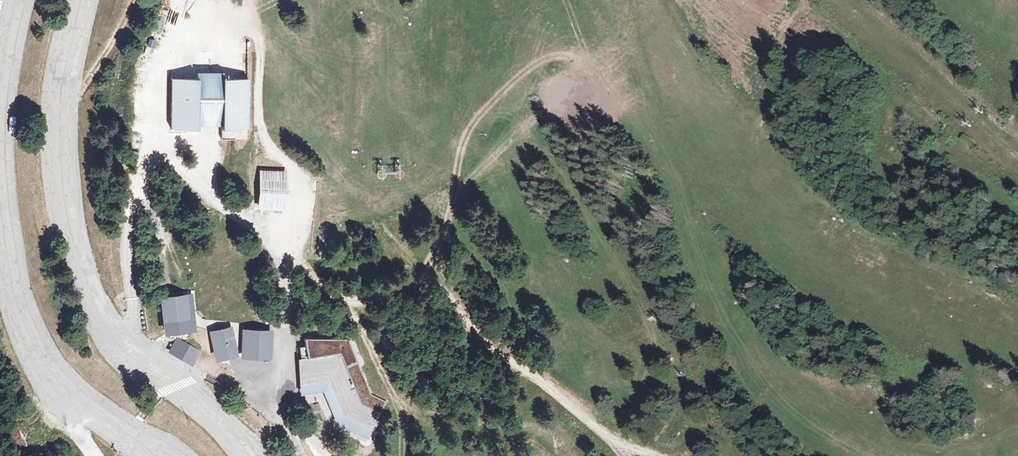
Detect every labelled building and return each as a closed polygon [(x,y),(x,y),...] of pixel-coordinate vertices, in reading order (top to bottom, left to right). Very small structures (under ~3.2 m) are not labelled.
[(197,82),(170,81),(169,131),(198,131),(198,128),(202,128),(224,128),(224,141),(250,143),(251,83),(248,83),(224,82),(223,86),(198,86),(197,82)] [(260,194),(260,206),(286,207),(286,191),(287,176),(261,174),(260,194)] [(192,299),(164,301),(165,318),(164,318),(165,332),(195,329),(192,299)] [(231,331),(213,335),(217,358),(236,355),(231,331)] [(270,335),(246,334),(245,355),(269,356),(270,340),(270,335)] [(349,341),(309,341),(310,349),(306,349),(308,364),(304,365),(307,388),(329,385),(336,401),(344,420),(370,433),(379,415),(382,417),(388,404),(376,398),(373,397),(349,341)] [(194,367),(201,356),(179,343),(172,354),(182,360),(194,367)] [(273,440),(267,434),(263,438),(269,444),(273,440)]
